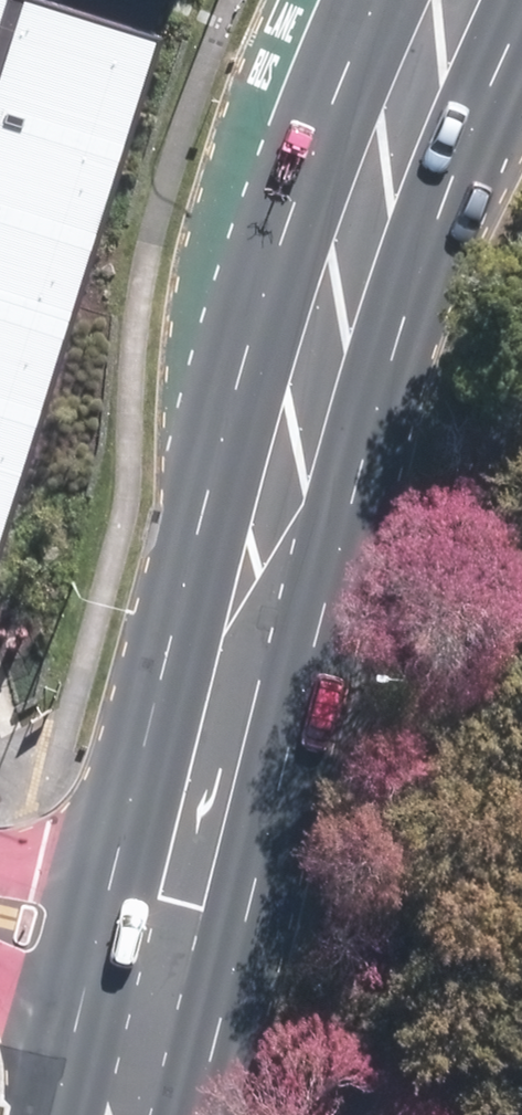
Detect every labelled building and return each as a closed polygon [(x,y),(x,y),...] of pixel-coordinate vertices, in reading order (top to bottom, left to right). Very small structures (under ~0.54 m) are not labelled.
[(74,0),(0,0),(0,489),(145,22),(88,4),(74,0)]
